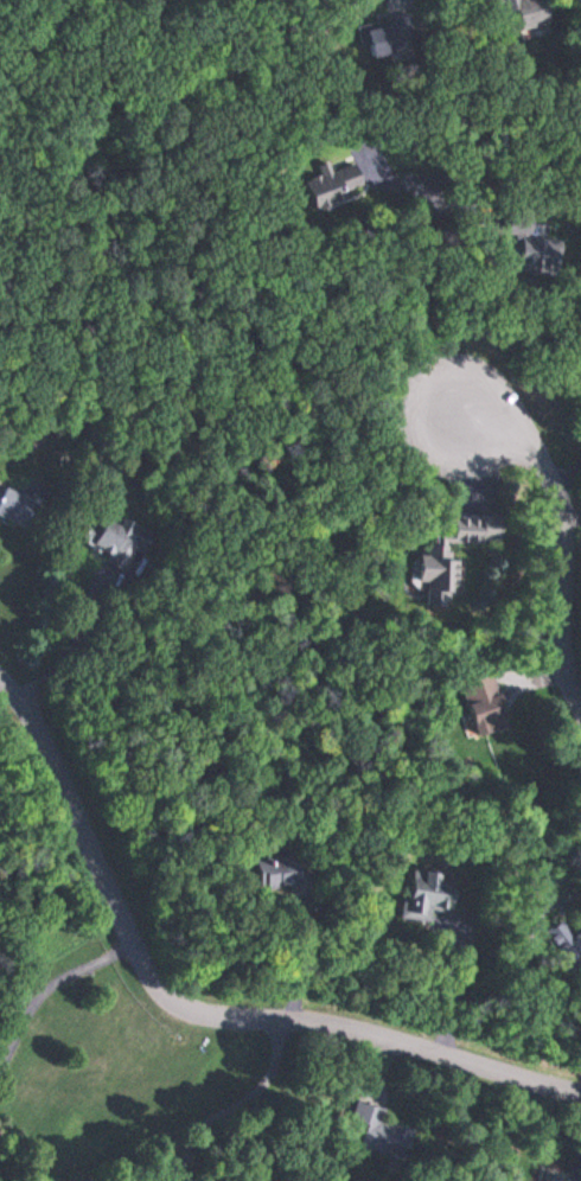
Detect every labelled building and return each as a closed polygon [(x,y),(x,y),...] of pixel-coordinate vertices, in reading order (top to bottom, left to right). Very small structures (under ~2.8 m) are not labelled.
[(544,0),(491,0),(493,12),(514,9),(518,28),(548,23),(544,0)] [(408,50),(402,17),(354,26),(358,46),(366,45),(368,57),(408,50)] [(352,163),(329,170),(327,162),(316,165),(319,175),(303,180),(312,209),(345,199),(343,193),(360,187),(352,163)] [(530,212),(511,209),(502,268),(553,275),(558,240),(545,238),(547,227),(528,224),(530,212)] [(33,503),(1,487),(0,489),(0,516),(20,527),(33,503)] [(78,543),(127,563),(134,547),(142,551),(150,531),(105,512),(100,523),(88,518),(78,543)] [(454,608),(455,543),(497,544),(497,517),(450,516),(450,531),(429,531),(429,555),(417,555),(417,582),(424,582),(424,607),(454,608)] [(461,683),(474,737),(493,733),(490,719),(503,716),(493,675),(461,683)] [(253,859),(259,890),(291,884),(293,893),(307,891),(300,851),(253,859)] [(430,923),(431,911),(451,913),(455,882),(439,881),(440,873),(411,869),(408,901),(400,900),(398,919),(430,923)] [(569,936),(559,921),(540,933),(567,977),(580,968),(580,928),(569,936)] [(356,1147),(401,1163),(415,1125),(359,1105),(350,1131),(360,1135),(356,1147)] [(579,1180),(541,1173),(539,1180),(579,1180)]
